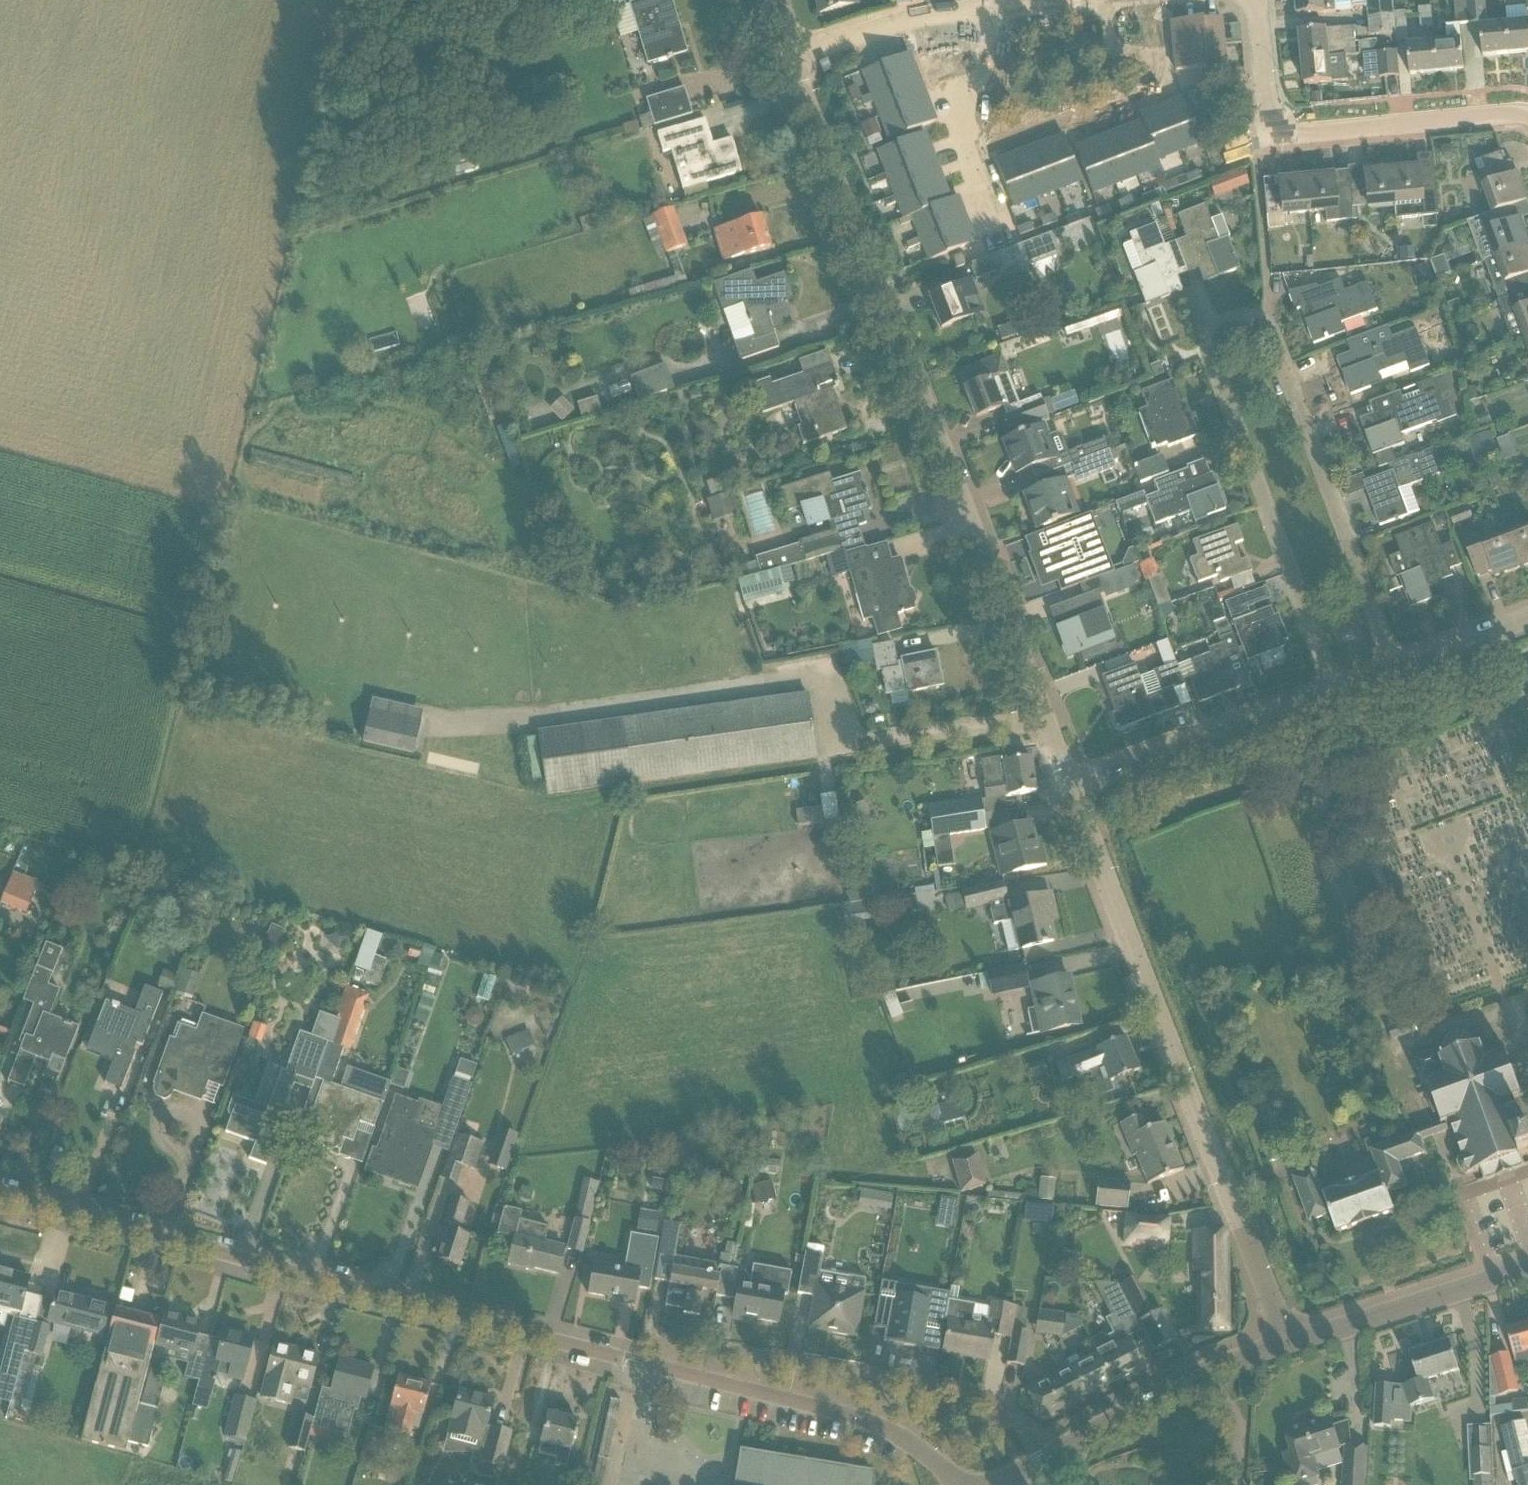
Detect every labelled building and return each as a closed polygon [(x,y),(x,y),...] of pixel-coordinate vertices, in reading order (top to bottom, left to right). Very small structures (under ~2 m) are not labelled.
[(670,0),(622,0),(624,7),(630,6),(648,64),(686,53),(670,0)] [(819,14),(857,4),(856,0),(815,0),(819,14)] [(1298,16),(1318,14),(1326,13),(1349,10),(1354,8),(1367,6),(1366,0),(1296,0),(1298,16)] [(1368,17),(1395,15),(1395,11),(1393,11),(1392,0),(1366,0),(1367,6),(1368,17)] [(1455,25),(1471,24),(1468,0),(1453,0),(1455,25)] [(1471,24),(1482,23),(1480,0),(1468,0),(1471,24)] [(1419,7),(1421,28),(1433,27),(1431,6),(1419,7)] [(1407,39),(1405,11),(1395,11),(1395,15),(1397,33),(1395,33),(1396,40),(1396,42),(1397,42),(1407,41),(1407,39)] [(1397,33),(1395,15),(1368,17),(1369,30),(1370,35),(1395,33),(1397,33)] [(1171,23),(1173,47),(1223,42),(1221,18),(1171,23)] [(1508,24),(1511,54),(1527,52),(1527,23),(1508,24)] [(1239,24),(1229,25),(1231,41),(1241,40),(1239,24)] [(1511,54),(1508,24),(1480,27),(1481,36),(1483,56),(1511,54)] [(1378,51),(1376,40),(1355,42),(1354,37),(1353,27),(1327,29),(1299,32),(1302,59),(1330,56),(1352,54),(1355,54),(1378,51)] [(1369,30),(1353,27),(1354,37),(1370,35),(1369,30)] [(1448,42),(1435,43),(1438,73),(1464,70),(1460,28),(1447,29),(1448,42)] [(1223,42),(1173,47),(1176,71),(1226,67),(1223,42)] [(1438,73),(1435,43),(1407,46),(1410,75),(1438,73)] [(1396,52),(1378,53),(1378,57),(1380,78),(1399,76),(1396,52)] [(918,76),(909,54),(862,72),(871,95),(918,76)] [(1348,81),(1346,55),(1330,56),(1302,59),(1305,85),(1348,81)] [(918,76),(871,95),(874,102),(880,117),(927,99),(921,84),(918,76)] [(645,99),(653,126),(691,115),(684,88),(645,99)] [(1321,94),(1310,94),(1311,103),(1321,102),(1321,94)] [(871,95),(861,98),(864,106),(874,102),(871,95)] [(1202,143),(1186,101),(1185,97),(1177,100),(1164,105),(1181,151),(1202,143)] [(927,99),(880,117),(889,140),(935,122),(927,99)] [(1181,151),(1164,105),(1139,115),(1142,122),(1157,160),(1181,151)] [(875,120),(862,125),(867,138),(880,133),(875,120)] [(675,164),(676,164),(675,162),(684,160),(691,187),(683,189),(683,187),(681,188),(682,190),(741,173),(731,140),(712,145),(705,121),(676,129),(676,128),(657,134),(662,153),(671,151),(675,164)] [(1157,160),(1142,122),(1120,131),(1137,176),(1159,167),(1160,167),(1157,160)] [(1137,176),(1120,131),(1097,140),(1114,185),(1137,176)] [(886,173),(933,155),(924,133),(877,151),(886,173)] [(1064,136),(1042,144),(1060,189),(1081,181),(1071,154),(1064,136)] [(1114,185),(1097,140),(1075,148),(1082,167),(1092,193),(1114,185)] [(1042,144),(1017,154),(1035,199),(1060,189),(1042,144)] [(1482,180),(1494,212),(1508,208),(1526,201),(1512,160),(1504,163),(1501,152),(1475,161),(1482,180)] [(1035,199),(1017,154),(995,162),(1013,207),(1035,199)] [(886,174),(875,179),(877,184),(889,180),(890,185),(895,196),(941,178),(937,167),(933,155),(886,173),(886,174)] [(1364,166),(1347,168),(1351,208),(1394,204),(1391,170),(1364,172),(1364,166)] [(1437,214),(1433,172),(1418,173),(1417,167),(1391,170),(1394,204),(1395,217),(1419,215),(1437,214)] [(1306,178),(1309,212),(1324,211),(1325,222),(1351,219),(1350,208),(1351,208),(1347,168),(1348,180),(1333,182),(1332,175),(1306,178)] [(1186,176),(1188,183),(1201,178),(1199,171),(1186,176)] [(1223,179),(1228,191),(1247,184),(1243,172),(1223,179)] [(895,197),(884,201),(886,207),(897,203),(903,218),(950,200),(941,178),(895,196),(895,197)] [(1266,216),(1309,212),(1306,178),(1278,181),(1279,187),(1263,188),(1266,216)] [(1163,185),(1166,192),(1180,187),(1177,179),(1163,185)] [(1142,197),(1144,205),(1158,200),(1155,192),(1142,197)] [(903,218),(898,220),(900,226),(913,221),(913,222),(919,238),(966,220),(963,213),(957,197),(950,200),(903,218)] [(1118,202),(1121,210),(1134,205),(1131,197),(1118,202)] [(1095,211),(1098,218),(1110,213),(1108,206),(1095,211)] [(1187,238),(1175,242),(1185,266),(1195,262),(1203,283),(1239,269),(1227,238),(1229,238),(1220,216),(1209,220),(1204,206),(1185,213),(1178,216),(1187,238)] [(1519,220),(1513,222),(1508,208),(1494,212),(1481,217),(1487,231),(1483,232),(1477,240),(1484,261),(1527,245),(1527,244),(1519,220)] [(652,217),(667,254),(686,247),(671,210),(652,217)] [(1056,222),(1053,215),(1040,220),(1043,227),(1056,222)] [(1066,220),(1069,227),(1082,222),(1079,215),(1066,220)] [(722,229),(731,259),(744,255),(744,256),(770,248),(761,217),(735,224),(735,225),(722,229)] [(919,238),(909,242),(911,249),(922,245),(928,261),(975,243),(966,220),(919,238)] [(1089,220),(1082,223),(1086,235),(1094,232),(1089,220)] [(1017,229),(1020,237),(1033,231),(1030,224),(1017,229)] [(1155,224),(1129,234),(1132,241),(1142,271),(1133,274),(1138,287),(1145,305),(1181,291),(1173,271),(1185,266),(1175,242),(1164,247),(1155,224)] [(988,257),(969,265),(975,281),(993,273),(1003,270),(1018,264),(1018,263),(1057,249),(1051,233),(1046,235),(1023,244),(1016,247),(1012,248),(997,254),(988,257)] [(1510,297),(1527,290),(1527,245),(1484,261),(1498,300),(1510,296),(1510,297)] [(1413,246),(1400,248),(1401,259),(1414,258),(1413,246)] [(951,258),(956,269),(967,265),(962,254),(951,258)] [(1413,269),(1418,287),(1433,282),(1428,264),(1413,269)] [(784,275),(755,285),(750,271),(713,284),(722,311),(741,304),(752,336),(733,342),(739,359),(777,345),(772,332),(791,326),(780,293),(789,290),(784,275)] [(659,282),(661,290),(677,285),(675,277),(659,282)] [(982,313),(970,281),(929,297),(941,328),(982,313)] [(1346,333),(1342,323),(1378,310),(1368,283),(1345,292),(1341,281),(1318,289),(1317,286),(1289,293),(1296,311),(1301,309),(1314,344),(1346,333)] [(1525,337),(1527,336),(1527,290),(1510,297),(1525,337)] [(1432,327),(1438,324),(1448,321),(1443,309),(1428,314),(1432,327)] [(1062,325),(1066,337),(1098,325),(1094,314),(1062,325)] [(1337,359),(1351,395),(1382,384),(1378,375),(1408,364),(1410,372),(1429,365),(1415,330),(1392,338),(1388,327),(1365,335),(1346,342),(1351,354),(1337,359)] [(827,392),(839,388),(827,352),(799,362),(798,361),(797,362),(798,363),(802,375),(771,385),(769,379),(752,385),(762,414),(794,404),(801,427),(797,428),(803,445),(846,431),(841,414),(837,415),(832,400),(830,401),(827,392)] [(1014,392),(1006,372),(1000,356),(981,364),(962,371),(969,387),(964,389),(975,418),(994,410),(1000,408),(1002,407),(1005,415),(1002,416),(1008,431),(1046,417),(1055,414),(1054,411),(1077,402),(1074,394),(1051,402),(1049,397),(1040,400),(1039,396),(1018,404),(1013,392),(1014,392)] [(1158,363),(1149,366),(1153,379),(1163,375),(1158,363)] [(629,377),(638,402),(674,389),(664,364),(629,377)] [(1375,455),(1379,467),(1396,461),(1391,449),(1404,444),(1401,435),(1437,422),(1437,423),(1455,416),(1450,373),(1417,386),(1421,396),(1404,403),(1400,392),(1388,396),(1369,403),(1374,415),(1360,420),(1373,456),(1375,455)] [(1153,388),(1142,393),(1148,408),(1153,423),(1143,427),(1151,449),(1166,443),(1168,448),(1179,443),(1198,436),(1196,433),(1200,431),(1196,418),(1192,420),(1189,412),(1184,414),(1172,381),(1153,388)] [(1474,387),(1466,390),(1469,401),(1477,399),(1474,387)] [(578,417),(598,411),(594,397),(574,403),(578,417)] [(1487,414),(1477,418),(1481,429),(1491,425),(1487,414)] [(1073,466),(1110,451),(1105,439),(1067,454),(1061,436),(1056,434),(1048,437),(1044,426),(1004,441),(1016,474),(1031,468),(1035,479),(1072,465),(1073,466)] [(1467,441),(1476,464),(1499,455),(1491,432),(1467,441)] [(1509,435),(1495,440),(1499,450),(1512,446),(1509,435)] [(1440,466),(1433,448),(1396,461),(1396,462),(1388,465),(1391,473),(1383,476),(1364,483),(1380,526),(1399,519),(1408,516),(1420,512),(1410,484),(1421,480),(1421,479),(1442,471),(1440,466)] [(1077,514),(1065,480),(1076,476),(1079,483),(1116,469),(1110,451),(1073,466),(1072,465),(1035,479),(1039,489),(1024,495),(1037,529),(1056,522),(1077,514)] [(1133,466),(1139,482),(1167,472),(1161,455),(1133,466)] [(1142,493),(1127,499),(1131,510),(1146,504),(1154,525),(1190,512),(1194,522),(1206,517),(1225,510),(1211,474),(1191,481),(1187,470),(1168,477),(1153,482),(1158,493),(1144,498),(1144,499),(1142,493)] [(779,490),(787,513),(800,508),(806,529),(833,520),(837,533),(866,524),(862,512),(871,510),(867,496),(867,495),(866,492),(865,492),(860,474),(832,482),(829,474),(779,490)] [(722,478),(706,483),(710,497),(726,492),(722,481),(722,478)] [(707,500),(713,522),(738,515),(731,493),(707,500)] [(1446,510),(1453,524),(1471,517),(1465,503),(1446,510)] [(1048,549),(1030,556),(1042,586),(1060,579),(1064,590),(1065,591),(1113,573),(1105,552),(1098,532),(1091,514),(1091,513),(1042,532),(1043,533),(1048,549)] [(1443,514),(1434,517),(1438,526),(1446,523),(1443,514)] [(1399,577),(1411,609),(1447,595),(1441,580),(1439,581),(1437,575),(1450,570),(1444,553),(1452,551),(1450,545),(1442,548),(1442,547),(1441,547),(1432,524),(1422,528),(1395,538),(1408,574),(1399,577)] [(1230,546),(1242,542),(1237,526),(1192,542),(1198,557),(1190,560),(1198,584),(1218,577),(1220,583),(1232,579),(1251,572),(1246,559),(1236,563),(1230,546)] [(1508,535),(1520,567),(1527,565),(1527,528),(1508,535)] [(1520,567),(1508,535),(1468,550),(1471,558),(1478,576),(1493,571),(1495,577),(1520,567)] [(800,547),(756,560),(760,574),(778,569),(804,562),(825,556),(826,558),(846,553),(846,552),(843,553),(838,537),(819,543),(800,548),(800,547)] [(846,553),(826,558),(831,578),(850,572),(855,590),(864,621),(873,619),(878,636),(880,635),(900,629),(895,614),(901,612),(901,613),(904,613),(903,612),(913,609),(912,606),(915,601),(912,593),(908,590),(904,577),(899,560),(891,562),(870,568),(864,549),(864,547),(863,547),(863,549),(846,554),(846,553)] [(1139,566),(1145,580),(1147,580),(1156,605),(1168,601),(1159,575),(1155,576),(1150,562),(1139,566)] [(760,574),(736,580),(742,603),(783,592),(778,569),(760,574)] [(1101,580),(1100,580),(1106,596),(1136,585),(1130,569),(1101,580)] [(1096,594),(1051,611),(1069,656),(1080,652),(1082,657),(1101,650),(1099,645),(1109,641),(1099,615),(1104,613),(1096,594)] [(1270,608),(1249,616),(1247,609),(1253,606),(1249,594),(1224,603),(1246,662),(1285,648),(1283,642),(1287,641),(1281,623),(1276,625),(1270,608)] [(1190,677),(1189,678),(1198,704),(1240,689),(1229,661),(1240,657),(1231,634),(1225,621),(1213,625),(1220,645),(1207,650),(1209,654),(1190,662),(1194,673),(1189,674),(1190,677)] [(871,641),(843,646),(847,667),(875,661),(872,648),(871,641)] [(892,644),(872,648),(875,661),(877,672),(882,671),(884,681),(883,681),(883,683),(884,683),(886,695),(907,691),(907,693),(943,686),(936,653),(916,657),(901,660),(902,666),(897,667),(892,644)] [(1134,666),(1102,678),(1115,714),(1111,715),(1116,727),(1120,726),(1121,729),(1153,717),(1179,707),(1172,690),(1183,686),(1175,664),(1153,672),(1154,674),(1139,679),(1134,666)] [(816,757),(808,696),(537,734),(546,795),(816,757)] [(868,703),(863,707),(865,714),(871,715),(876,711),(874,704),(868,703)] [(370,711),(362,742),(413,754),(420,722),(370,711)] [(541,785),(534,737),(524,739),(531,786),(541,785)] [(983,783),(986,800),(1008,797),(1036,793),(1030,758),(1001,762),(1000,757),(980,760),(984,783),(983,783)] [(820,796),(823,823),(839,821),(835,794),(820,796)] [(933,840),(954,837),(951,818),(982,814),(980,801),(928,810),(933,840)] [(951,818),(954,837),(985,831),(985,829),(1004,831),(1001,831),(1007,855),(996,858),(1001,877),(1012,874),(1012,875),(1046,866),(1042,850),(1037,851),(1029,824),(1010,829),(1007,811),(983,815),(982,814),(951,818)] [(0,891),(0,903),(24,913),(37,881),(9,869),(0,891)] [(1006,900),(1004,895),(1002,884),(963,894),(967,909),(1006,900)] [(1053,942),(1046,912),(1054,910),(1050,895),(1031,900),(1009,905),(990,910),(994,925),(1001,924),(1011,921),(1018,949),(1020,949),(1033,946),(1053,942)] [(841,906),(844,924),(874,920),(872,902),(841,906)] [(14,1065),(7,1083),(9,1084),(9,1083),(24,1088),(36,1058),(50,1064),(47,1071),(59,1075),(64,1062),(65,1062),(72,1044),(79,1027),(72,1025),(72,1024),(65,1022),(64,1024),(49,1018),(60,990),(48,985),(62,950),(45,944),(23,1001),(33,1005),(21,1036),(25,1037),(14,1065)] [(412,947),(409,957),(421,961),(424,951),(412,947)] [(421,961),(418,969),(429,973),(432,966),(435,956),(437,951),(429,948),(426,947),(424,951),(421,961)] [(986,974),(991,996),(1027,988),(1022,966),(986,974)] [(185,971),(177,991),(192,996),(200,976),(185,971)] [(1037,1009),(1037,1008),(1044,1007),(1049,1032),(1079,1025),(1069,978),(1031,986),(1036,1010),(1037,1009)] [(92,1036),(87,1050),(114,1060),(104,1083),(119,1089),(119,1090),(121,1091),(128,1073),(136,1052),(131,1050),(134,1043),(142,1046),(163,994),(145,987),(134,1016),(119,1010),(120,1007),(113,1004),(113,1005),(105,1002),(99,1018),(92,1036)] [(314,1083),(297,1131),(305,1134),(319,1139),(321,1144),(324,1147),(329,1149),(335,1149),(339,1146),(342,1139),(353,1143),(359,1123),(374,1128),(380,1109),(382,1104),(376,1102),(331,1085),(344,1049),(346,1042),(351,1044),(365,1006),(343,999),(335,1019),(332,1028),(333,1028),(328,1043),(314,1083)] [(231,1116),(225,1133),(255,1143),(250,1158),(249,1158),(249,1159),(266,1165),(266,1164),(265,1164),(272,1145),(297,1077),(314,1083),(328,1043),(333,1028),(332,1028),(335,1019),(319,1014),(311,1036),(299,1032),(285,1072),(281,1071),(267,1110),(234,1097),(232,1099),(227,1113),(229,1115),(231,1116)] [(222,1087),(243,1030),(200,1015),(195,1027),(181,1022),(178,1024),(173,1038),(172,1038),(155,1084),(156,1084),(155,1090),(157,1096),(165,1099),(170,1096),(172,1090),(200,1100),(207,1081),(222,1087)] [(506,1039),(512,1056),(535,1046),(529,1030),(506,1039)] [(1294,1178),(1310,1222),(1330,1215),(1337,1233),(1394,1212),(1388,1194),(1407,1187),(1398,1163),(1425,1153),(1420,1140),(1445,1131),(1452,1128),(1456,1139),(1453,1140),(1454,1142),(1457,1141),(1463,1157),(1460,1158),(1460,1160),(1459,1160),(1458,1164),(1461,1172),(1464,1174),(1465,1174),(1466,1175),(1480,1170),(1484,1180),(1496,1175),(1497,1178),(1513,1172),(1512,1170),(1527,1165),(1527,1163),(1524,1164),(1522,1158),(1523,1157),(1523,1156),(1527,1155),(1527,1134),(1526,1134),(1520,1118),(1524,1116),(1523,1114),(1519,1115),(1513,1099),(1521,1096),(1516,1084),(1521,1082),(1515,1066),(1510,1068),(1506,1058),(1508,1057),(1508,1055),(1503,1057),(1498,1055),(1491,1058),(1488,1062),(1487,1063),(1481,1045),(1475,1047),(1471,1041),(1464,1038),(1458,1037),(1452,1040),(1446,1046),(1443,1052),(1439,1054),(1438,1051),(1413,1060),(1426,1098),(1427,1098),(1433,1114),(1437,1112),(1441,1124),(1415,1133),(1415,1135),(1370,1151),(1379,1177),(1322,1197),(1313,1171),(1294,1178)] [(1138,1071),(1125,1038),(1095,1050),(1096,1050),(1055,1066),(1063,1085),(1089,1074),(1098,1097),(1113,1092),(1109,1082),(1138,1071)] [(460,1061),(456,1074),(472,1079),(476,1066),(460,1061)] [(456,1081),(442,1123),(459,1129),(473,1087),(456,1081)] [(374,1151),(367,1171),(385,1177),(386,1172),(396,1175),(394,1180),(417,1188),(436,1134),(414,1126),(420,1107),(397,1098),(378,1152),(374,1151)] [(894,1106),(902,1131),(918,1126),(919,1129),(963,1119),(959,1100),(937,1105),(937,1104),(927,1106),(927,1109),(915,1111),(911,1101),(894,1106)] [(1120,1124),(1133,1157),(1135,1156),(1147,1185),(1183,1171),(1164,1124),(1146,1131),(1140,1116),(1120,1124)] [(499,1129),(493,1147),(510,1153),(516,1135),(499,1129)] [(1284,1158),(1274,1131),(1261,1136),(1270,1162),(1284,1158)] [(450,1153),(448,1160),(461,1165),(475,1169),(484,1144),(457,1134),(450,1153)] [(952,1161),(960,1192),(984,1185),(976,1155),(952,1161)] [(1038,1200),(1053,1202),(1055,1179),(1040,1178),(1038,1200)] [(654,1180),(652,1190),(662,1191),(663,1181),(654,1180)] [(1095,1207),(1127,1210),(1129,1183),(1097,1181),(1095,1207)] [(877,1193),(874,1207),(890,1210),(892,1196),(877,1193)] [(939,1197),(937,1210),(953,1213),(955,1200),(939,1197)] [(437,1260),(460,1267),(466,1248),(469,1237),(459,1234),(469,1203),(450,1198),(441,1228),(435,1247),(440,1248),(437,1260)] [(744,1228),(752,1229),(755,1205),(748,1204),(744,1228)] [(1025,1205),(1024,1220),(1033,1221),(1034,1206),(1025,1205)] [(578,1207),(575,1219),(590,1223),(593,1211),(578,1207)] [(528,1267),(557,1274),(564,1249),(544,1244),(548,1228),(519,1221),(521,1212),(503,1208),(497,1233),(515,1238),(508,1265),(527,1270),(528,1267)] [(635,1227),(654,1229),(656,1215),(637,1212),(635,1227)] [(719,1279),(720,1266),(674,1258),(680,1225),(681,1220),(665,1217),(654,1279),(670,1282),(665,1307),(683,1310),(683,1315),(699,1318),(702,1297),(701,1296),(702,1291),(716,1293),(719,1279)] [(1123,1244),(1164,1249),(1167,1221),(1126,1217),(1123,1244)] [(567,1250),(582,1254),(590,1223),(575,1219),(567,1250)] [(1229,1330),(1227,1232),(1224,1232),(1194,1232),(1194,1272),(1198,1272),(1199,1330),(1229,1330)] [(618,1300),(617,1304),(635,1307),(638,1289),(649,1291),(658,1240),(642,1237),(639,1249),(635,1248),(633,1259),(626,1257),(624,1270),(593,1264),(588,1294),(618,1300)] [(721,1254),(719,1265),(731,1267),(736,1245),(728,1243),(725,1255),(721,1254)] [(809,1325),(832,1329),(831,1333),(855,1337),(863,1294),(865,1279),(848,1276),(845,1291),(816,1286),(822,1256),(804,1253),(801,1275),(797,1294),(814,1297),(809,1325)] [(754,1317),(754,1319),(778,1324),(783,1295),(786,1295),(790,1272),(752,1265),(748,1289),(738,1287),(733,1316),(746,1318),(747,1315),(754,1317)] [(737,1269),(720,1266),(719,1279),(716,1293),(715,1297),(732,1300),(737,1269)] [(8,1311),(9,1307),(21,1310),(30,1278),(0,1271),(0,1309),(8,1311)] [(1118,1284),(1134,1315),(1150,1307),(1134,1276),(1118,1284)] [(1112,1318),(1117,1315),(1126,1332),(1137,1327),(1116,1284),(1094,1283),(1112,1318)] [(879,1296),(873,1328),(885,1330),(883,1342),(915,1348),(919,1324),(942,1328),(949,1293),(898,1284),(895,1299),(880,1297),(879,1296)] [(55,1295),(50,1314),(48,1322),(102,1336),(109,1309),(55,1295)] [(948,1321),(943,1353),(988,1361),(992,1336),(1010,1339),(1012,1330),(1016,1307),(992,1303),(991,1308),(989,1319),(973,1317),(975,1305),(957,1302),(948,1300),(945,1321),(948,1321)] [(145,1377),(155,1339),(160,1321),(115,1309),(82,1440),(125,1451),(127,1441),(148,1447),(157,1410),(148,1407),(137,1405),(145,1377)] [(1175,1339),(1166,1321),(1160,1310),(1139,1321),(1154,1350),(1175,1339)] [(1062,1339),(1066,1316),(1040,1312),(1040,1313),(1042,1313),(1039,1335),(1062,1339)] [(184,1377),(199,1381),(210,1340),(197,1336),(200,1324),(165,1315),(158,1340),(155,1339),(145,1377),(137,1405),(148,1407),(152,1392),(156,1393),(164,1384),(166,1377),(162,1376),(169,1350),(189,1356),(184,1377)] [(11,1404),(12,1399),(21,1362),(24,1352),(29,1353),(36,1325),(23,1321),(19,1320),(14,1319),(0,1373),(0,1401),(11,1404)] [(1507,1328),(1516,1364),(1517,1363),(1518,1368),(1527,1366),(1527,1323),(1507,1328)] [(49,1328),(36,1325),(29,1353),(24,1352),(21,1362),(42,1368),(45,1357),(41,1356),(49,1328)] [(1012,1330),(1010,1339),(1006,1364),(1024,1367),(1028,1345),(1022,1344),(1024,1332),(1012,1330)] [(1100,1335),(1089,1341),(1096,1354),(1111,1384),(1117,1381),(1143,1368),(1133,1350),(1127,1338),(1125,1339),(1121,1330),(1110,1336),(1102,1339),(1100,1335)] [(210,1340),(199,1381),(200,1381),(198,1389),(212,1392),(215,1382),(216,1382),(217,1379),(214,1378),(218,1360),(232,1364),(229,1378),(242,1381),(252,1342),(251,1341),(251,1342),(240,1339),(241,1335),(225,1331),(221,1344),(211,1341),(211,1340),(210,1340)] [(1411,1407),(1434,1400),(1428,1380),(1459,1370),(1450,1341),(1410,1354),(1418,1381),(1403,1386),(1404,1387),(1393,1387),(1393,1386),(1377,1385),(1374,1427),(1390,1428),(1391,1420),(1410,1421),(1411,1407)] [(297,1386),(310,1389),(319,1355),(275,1344),(260,1398),(291,1406),(297,1386)] [(1518,1392),(1508,1353),(1489,1358),(1490,1399),(1518,1392)] [(1076,1364),(1070,1367),(1086,1397),(1092,1394),(1111,1384),(1096,1354),(1076,1364)] [(314,1420),(312,1426),(336,1432),(347,1435),(353,1411),(357,1412),(360,1398),(366,1399),(368,1389),(373,1370),(339,1361),(331,1391),(322,1388),(319,1401),(314,1420)] [(1043,1380),(1025,1389),(1041,1420),(1066,1407),(1086,1397),(1070,1367),(1051,1376),(1043,1380)] [(391,1430),(409,1435),(411,1428),(415,1413),(423,1415),(426,1404),(431,1385),(398,1376),(393,1396),(390,1406),(397,1409),(393,1423),(391,1430)] [(448,1434),(481,1442),(485,1443),(480,1463),(502,1469),(511,1434),(486,1427),(493,1401),(459,1392),(454,1411),(448,1434)] [(244,1442),(255,1402),(236,1397),(226,1436),(244,1442)] [(11,1404),(9,1410),(17,1412),(20,1401),(12,1399),(11,1404)] [(1519,1399),(1515,1403),(1516,1409),(1522,1410),(1526,1406),(1525,1401),(1519,1399)] [(1513,1404),(1505,1405),(1506,1414),(1514,1413),(1513,1404)] [(288,1448),(305,1453),(313,1419),(296,1415),(288,1448)] [(556,1459),(554,1466),(566,1469),(574,1439),(576,1439),(577,1435),(575,1434),(578,1422),(547,1415),(537,1454),(556,1459)] [(1319,1477),(1313,1457),(1341,1449),(1331,1418),(1285,1433),(1291,1452),(1283,1454),(1293,1484),(1319,1477)] [(1515,1471),(1527,1468),(1527,1428),(1526,1421),(1501,1427),(1512,1472),(1515,1471)] [(370,1426),(360,1466),(380,1472),(391,1431),(370,1426)] [(1365,1481),(1367,1448),(1346,1447),(1343,1480),(1343,1484),(1365,1484),(1365,1481)] [(1473,1450),(1475,1476),(1490,1476),(1489,1449),(1473,1450)] [(873,1474),(741,1452),(736,1484),(872,1484),(873,1474)] [(1515,1471),(1518,1484),(1527,1484),(1527,1468),(1515,1471)]
